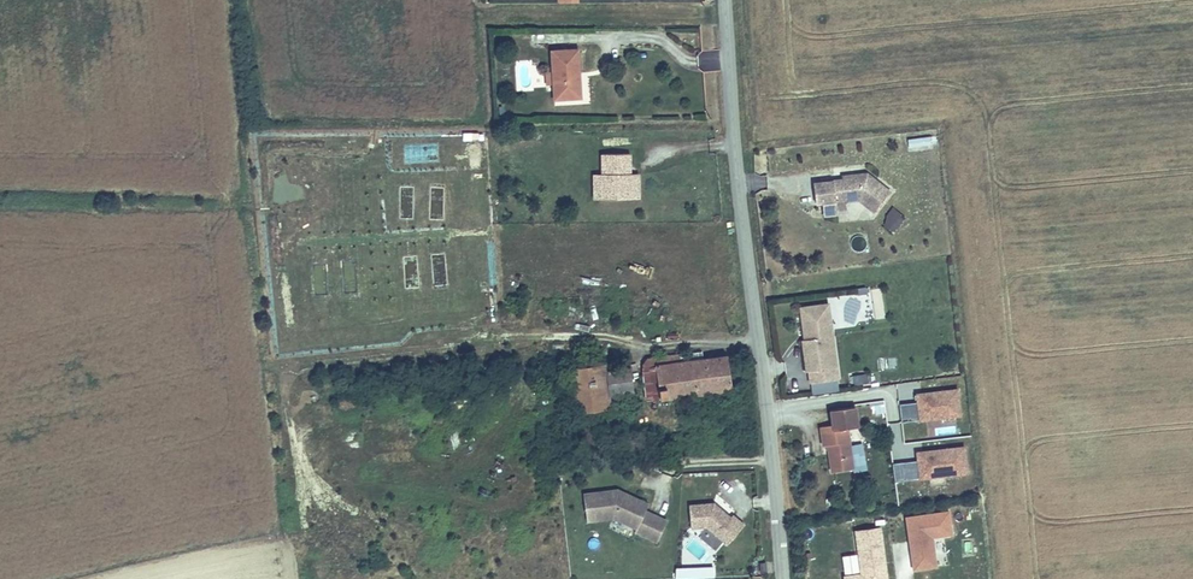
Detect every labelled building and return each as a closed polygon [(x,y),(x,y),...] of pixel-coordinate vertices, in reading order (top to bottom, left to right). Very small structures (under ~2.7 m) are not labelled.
[(576,72),(581,72),(579,49),(553,51),(556,100),(577,99),(576,72)] [(909,152),(932,149),(931,137),(907,140),(909,152)] [(632,150),(605,151),(606,171),(607,196),(633,195),(633,170),(632,150)] [(640,169),(633,170),(633,195),(641,194),(640,169)] [(846,175),(819,179),(821,199),(841,197),(840,192),(850,191),(851,197),(865,196),(880,208),(896,188),(872,169),(857,171),(857,174),(846,175)] [(606,171),(597,171),(598,196),(607,196),(606,171)] [(880,224),(895,234),(906,218),(892,208),(880,224)] [(798,306),(799,312),(821,309),(823,321),(828,321),(827,309),(826,302),(798,306)] [(834,366),(828,321),(823,321),(821,309),(799,312),(802,332),(805,331),(806,338),(803,338),(800,339),(805,370),(834,366)] [(648,398),(731,386),(726,353),(703,357),(702,348),(648,355),(643,363),(648,398)] [(614,394),(611,370),(610,362),(578,366),(584,412),(616,408),(614,394)] [(630,368),(611,370),(614,394),(633,391),(630,368)] [(853,386),(869,385),(868,374),(852,375),(853,386)] [(918,403),(900,404),(902,423),(960,417),(956,391),(916,396),(918,403)] [(830,421),(818,423),(821,444),(826,443),(830,468),(851,465),(844,424),(853,422),(850,405),(828,409),(830,421)] [(856,472),(866,470),(862,444),(852,446),(856,472)] [(918,462),(892,465),(894,483),(967,474),(964,447),(917,453),(918,462)] [(612,483),(576,488),(579,514),(605,511),(635,524),(633,529),(657,539),(667,517),(643,506),(646,499),(624,488),(622,493),(613,489),(612,483)] [(624,488),(612,483),(613,489),(622,493),(624,488)] [(689,503),(691,526),(707,524),(728,542),(744,522),(733,512),(731,515),(714,501),(689,503)] [(957,536),(953,513),(911,519),(913,533),(915,533),(919,558),(916,558),(918,572),(941,568),(937,539),(957,536)] [(856,531),(861,575),(844,577),(845,578),(887,578),(881,528),(856,531)] [(699,537),(682,537),(683,567),(712,566),(712,547),(699,547),(699,537)] [(674,578),(714,578),(714,568),(674,569),(674,578)]
